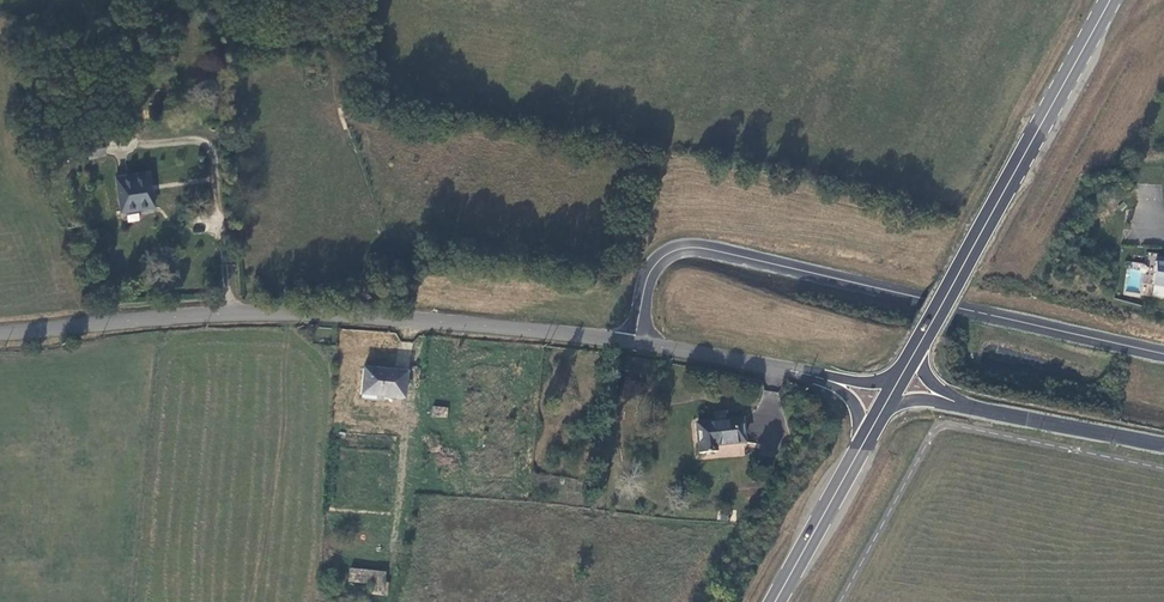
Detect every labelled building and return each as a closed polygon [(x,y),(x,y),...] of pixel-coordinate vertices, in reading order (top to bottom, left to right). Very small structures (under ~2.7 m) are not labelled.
[(331,15),(342,33),(348,29),(336,11),(331,15)] [(347,103),(337,105),(338,112),(349,110),(347,103)] [(147,171),(113,176),(118,209),(152,205),(147,171)] [(128,222),(139,221),(138,213),(127,214),(128,222)] [(1153,262),(1149,286),(1163,288),(1163,264),(1153,262)] [(359,368),(356,394),(398,398),(401,372),(359,368)] [(447,417),(448,407),(433,405),(432,416),(447,417)] [(733,435),(732,421),(689,424),(691,447),(705,446),(705,437),(733,435)] [(384,572),(347,568),(346,580),(371,582),(370,592),(382,594),(384,572)]
